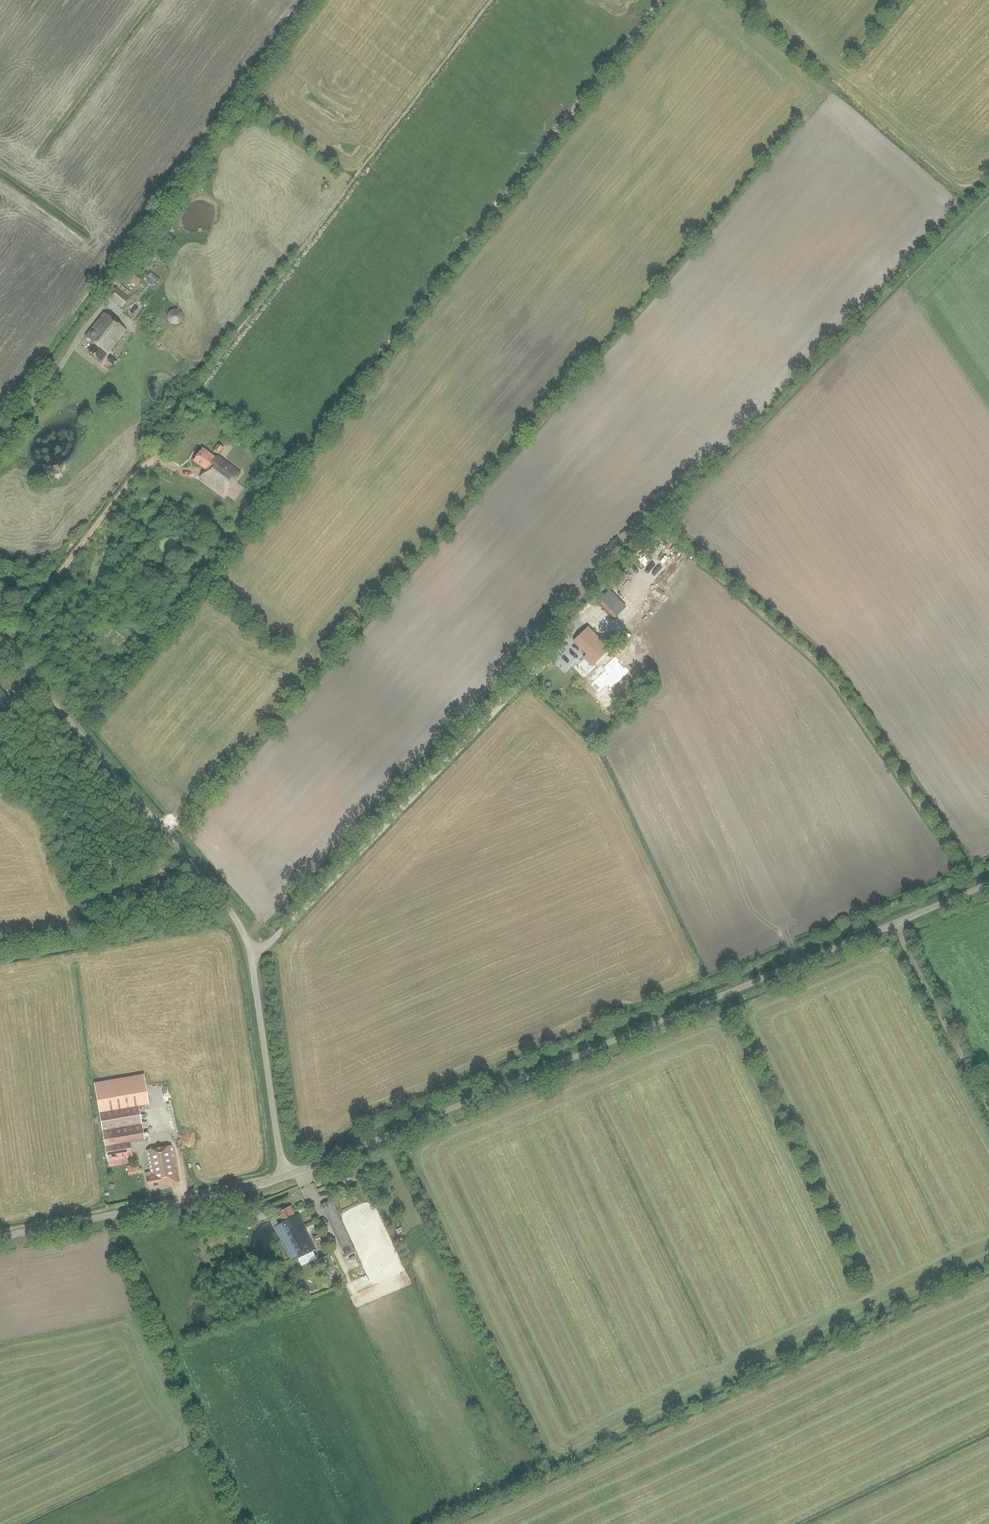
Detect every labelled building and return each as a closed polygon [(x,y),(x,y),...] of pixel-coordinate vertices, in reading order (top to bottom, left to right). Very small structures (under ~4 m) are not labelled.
[(141,278),(130,269),(124,277),(134,286),(141,278)] [(153,285),(154,283),(157,285),(160,280),(150,273),(147,277),(150,280),(148,282),(153,285)] [(130,292),(119,284),(116,288),(116,287),(108,297),(123,308),(130,299),(126,296),(130,292)] [(170,318),(180,324),(187,314),(176,308),(170,318)] [(102,361),(126,330),(104,312),(85,336),(94,344),(89,351),(102,361)] [(113,364),(117,360),(111,356),(108,361),(113,364)] [(219,453),(223,448),(218,444),(214,449),(219,453)] [(224,495),(240,473),(216,455),(215,457),(202,448),(193,460),(205,469),(200,477),(224,495)] [(278,465),(287,472),(292,466),(283,459),(278,465)] [(610,649),(588,627),(573,642),(586,655),(583,658),(592,667),(610,649)] [(590,685),(602,697),(609,690),(610,690),(612,689),(611,688),(616,684),(617,685),(631,671),(615,655),(603,667),(603,668),(596,675),(598,677),(590,685)] [(11,703),(0,689),(0,710),(1,711),(11,703)] [(18,708),(13,713),(16,717),(22,712),(18,708)] [(94,1081),(99,1111),(148,1103),(143,1073),(94,1081)] [(144,1139),(138,1107),(99,1114),(109,1168),(133,1163),(129,1142),(144,1139)] [(146,1150),(147,1156),(151,1173),(146,1174),(149,1189),(171,1185),(170,1183),(179,1182),(171,1145),(146,1150)] [(291,1206),(279,1212),(284,1221),(274,1226),(291,1261),(315,1249),(305,1228),(299,1213),(295,1215),(291,1206)] [(351,1243),(341,1248),(344,1256),(355,1251),(351,1243)]
